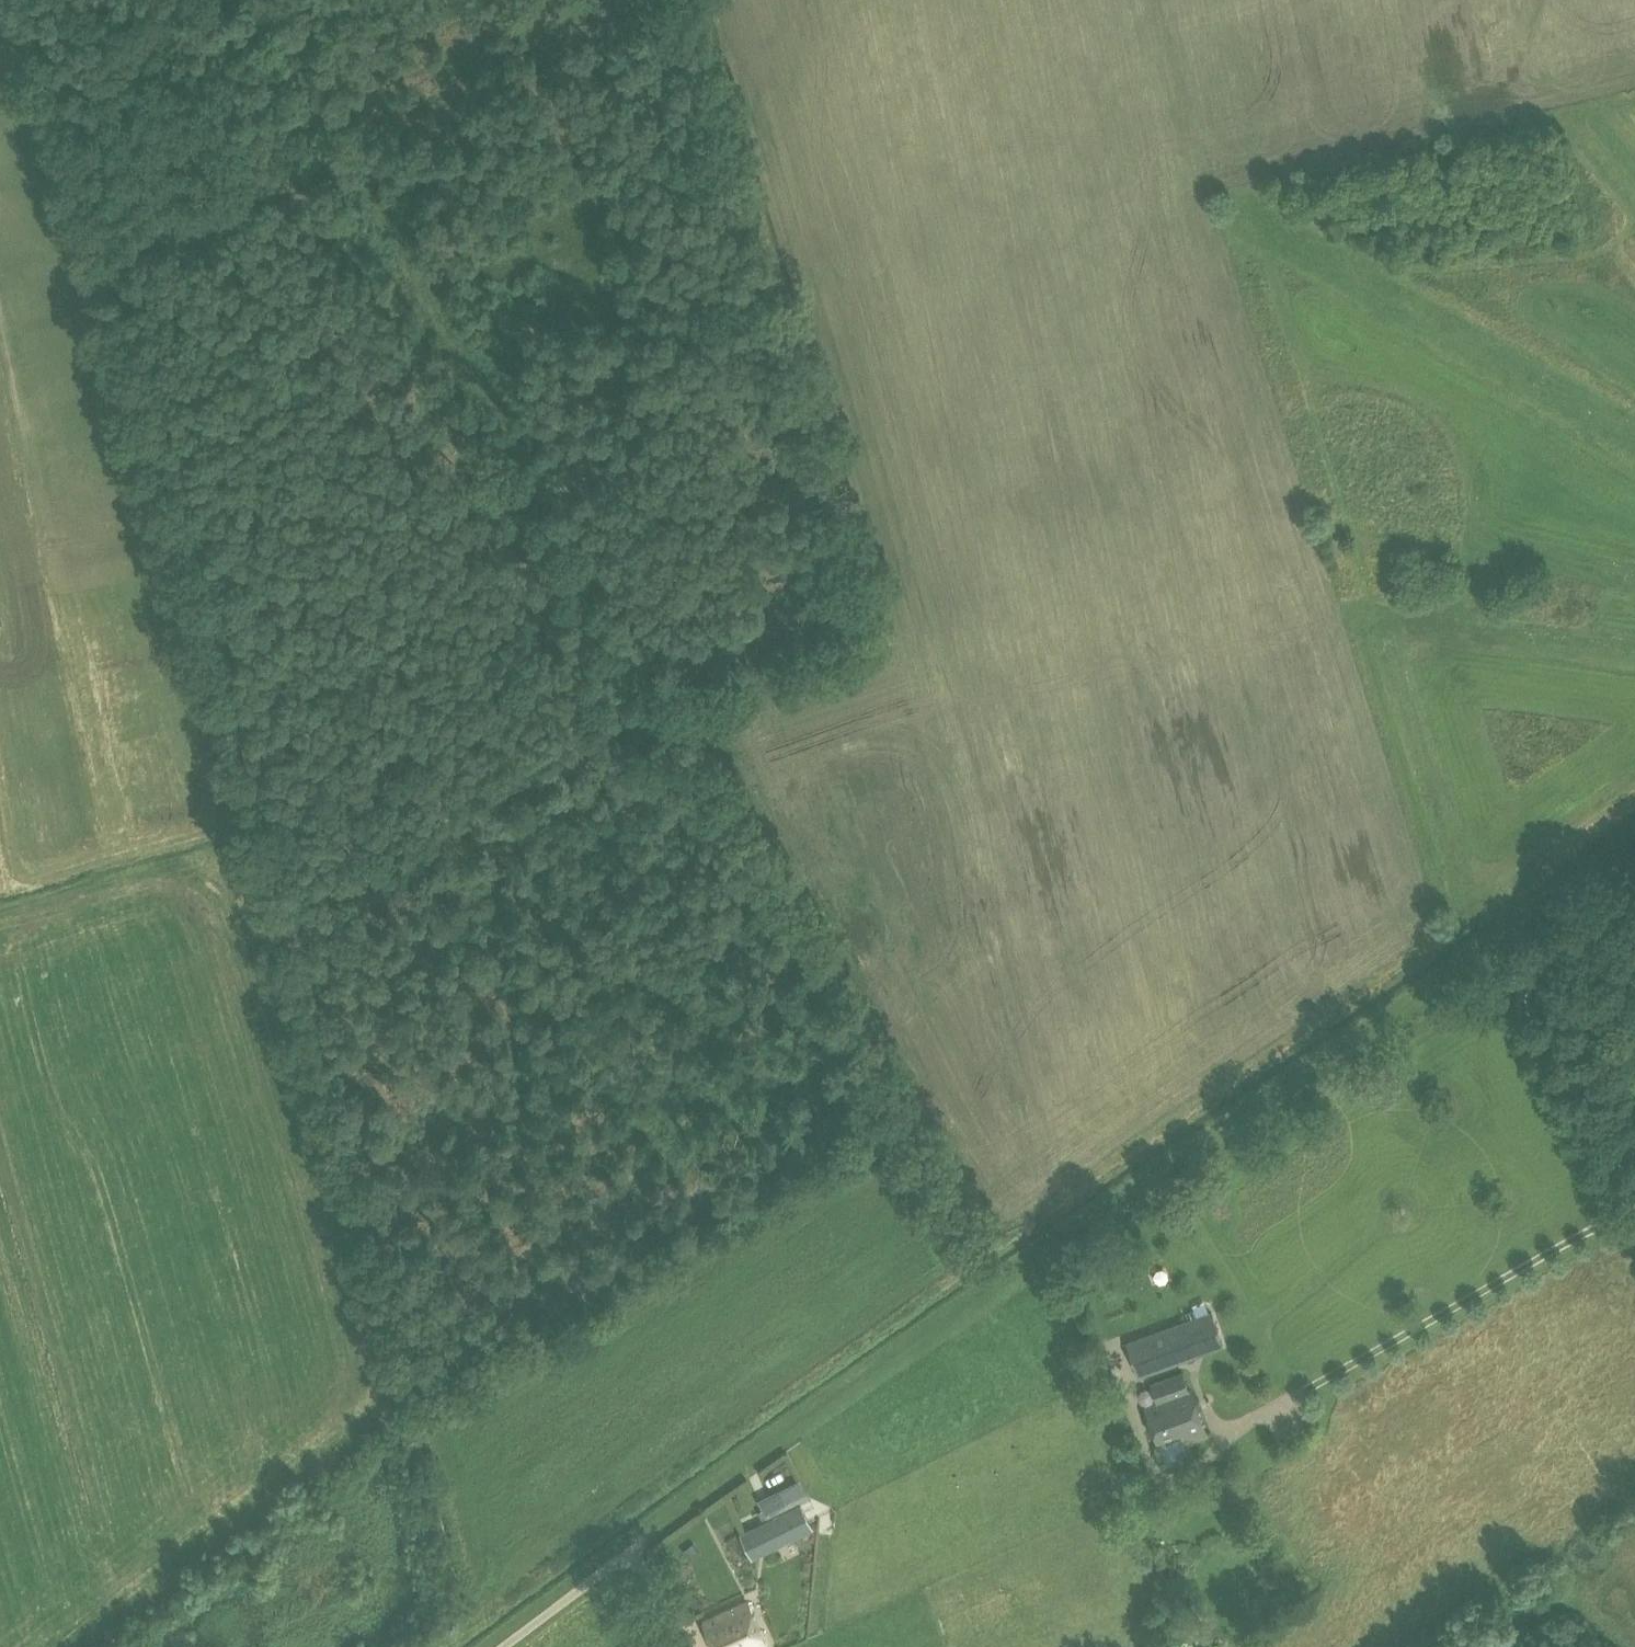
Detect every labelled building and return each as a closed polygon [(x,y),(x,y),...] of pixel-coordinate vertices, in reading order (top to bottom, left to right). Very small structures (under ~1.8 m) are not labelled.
[(1141,1378),(1191,1360),(1228,1347),(1215,1310),(1178,1322),(1129,1341),(1141,1378)] [(1147,1405),(1160,1445),(1184,1437),(1186,1443),(1209,1435),(1194,1389),(1191,1390),(1184,1372),(1153,1382),(1159,1401),(1147,1405)] [(742,1533),(753,1556),(813,1526),(801,1503),(811,1498),(801,1480),(760,1500),(769,1519),(742,1533)] [(690,1560),(701,1552),(694,1542),(683,1550),(690,1560)] [(715,1646),(768,1646),(748,1601),(703,1621),(715,1646)]
